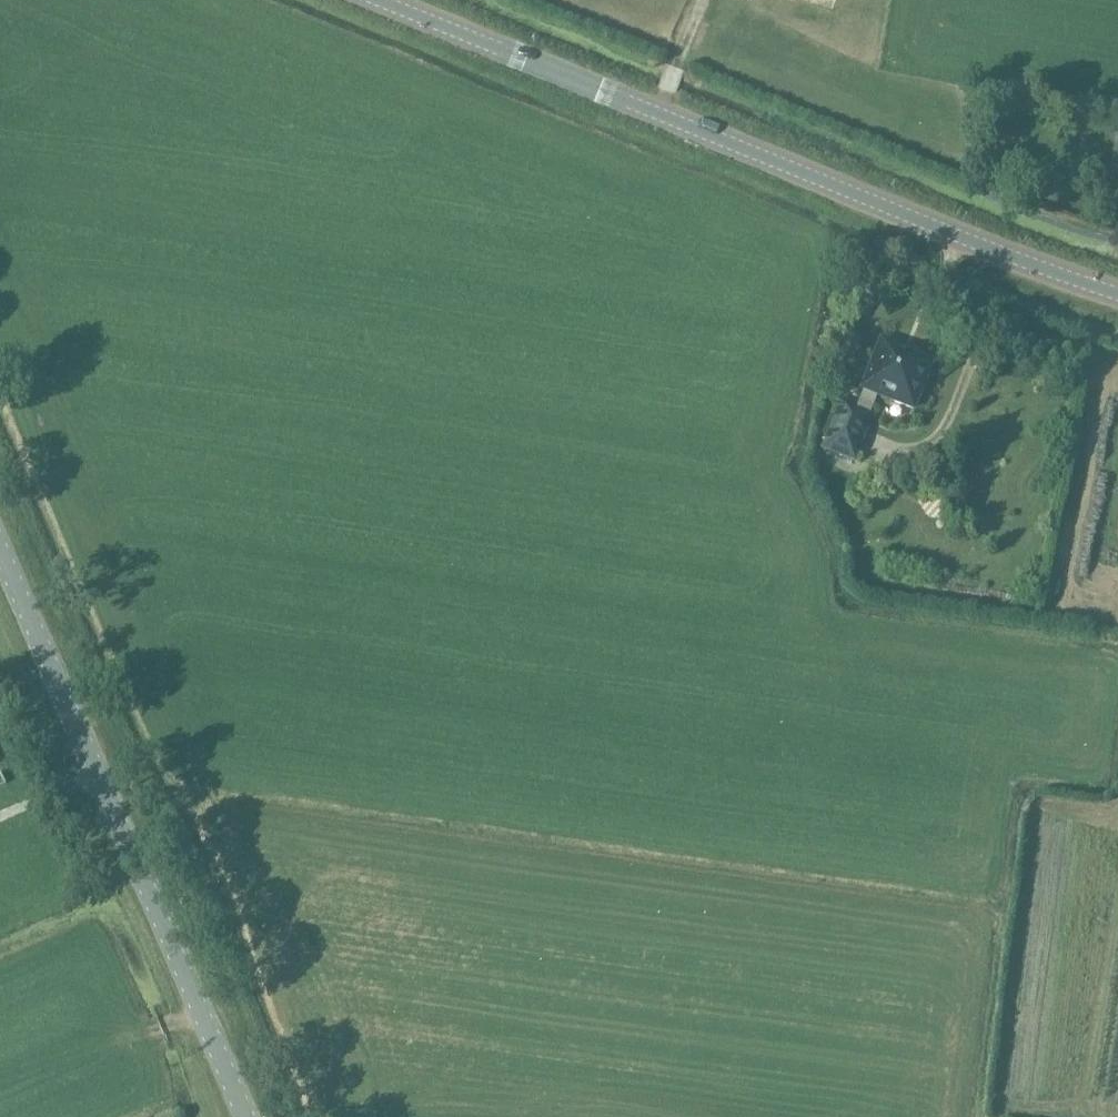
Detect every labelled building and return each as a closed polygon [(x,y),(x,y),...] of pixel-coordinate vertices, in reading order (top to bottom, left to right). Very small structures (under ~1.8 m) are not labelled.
[(745,8),(750,0),(730,0),(745,8)] [(821,452),(855,466),(874,418),(869,416),(876,399),(913,414),(931,368),(882,348),(856,410),(840,404),(821,452)]
